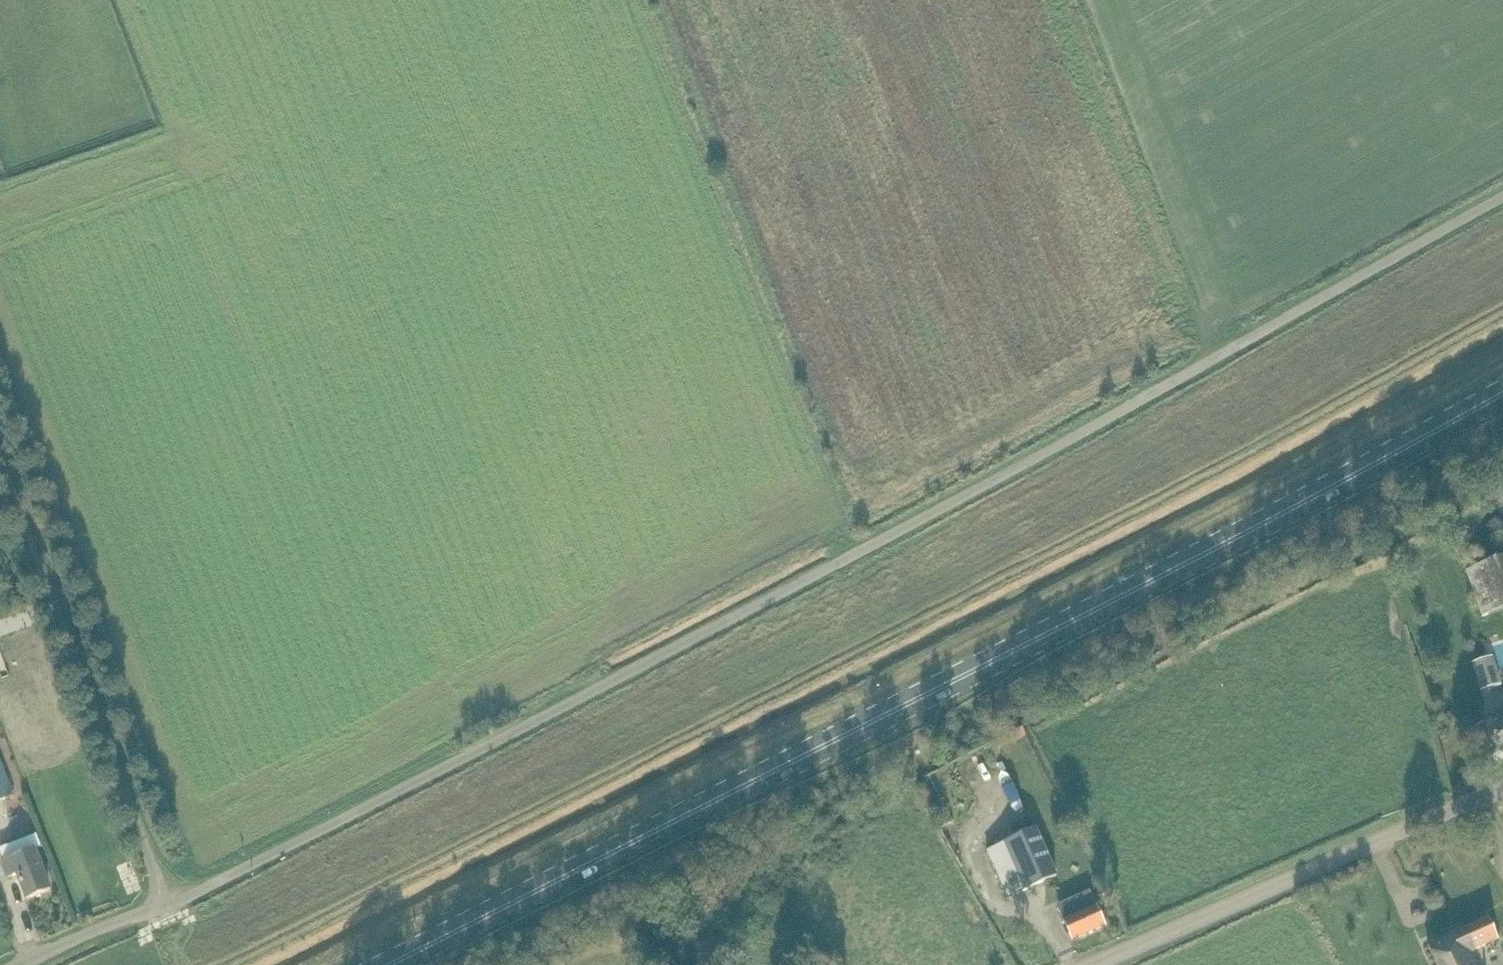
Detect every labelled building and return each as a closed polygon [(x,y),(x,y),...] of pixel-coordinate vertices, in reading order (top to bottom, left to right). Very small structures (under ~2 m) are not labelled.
[(1502,610),(1502,558),(1465,572),(1481,618),(1502,610)] [(30,623),(25,608),(0,616),(0,633),(30,623)] [(1500,685),(1492,660),(1491,658),(1472,665),(1480,692),(1500,685)] [(1475,729),(1490,764),(1502,759),(1502,717),(1475,729)] [(14,797),(0,760),(0,802),(14,797)] [(1011,898),(1059,874),(1037,828),(989,851),(1011,898)] [(50,892),(39,863),(34,851),(2,863),(8,879),(18,875),(27,900),(50,892)] [(130,892),(130,879),(114,879),(114,893),(130,892)] [(1064,922),(1073,942),(1105,928),(1096,908),(1089,911),(1082,897),(1062,906),(1060,911),(1064,922)] [(1427,946),(1436,964),(1476,964),(1470,953),(1497,940),(1487,919),(1427,946)]
